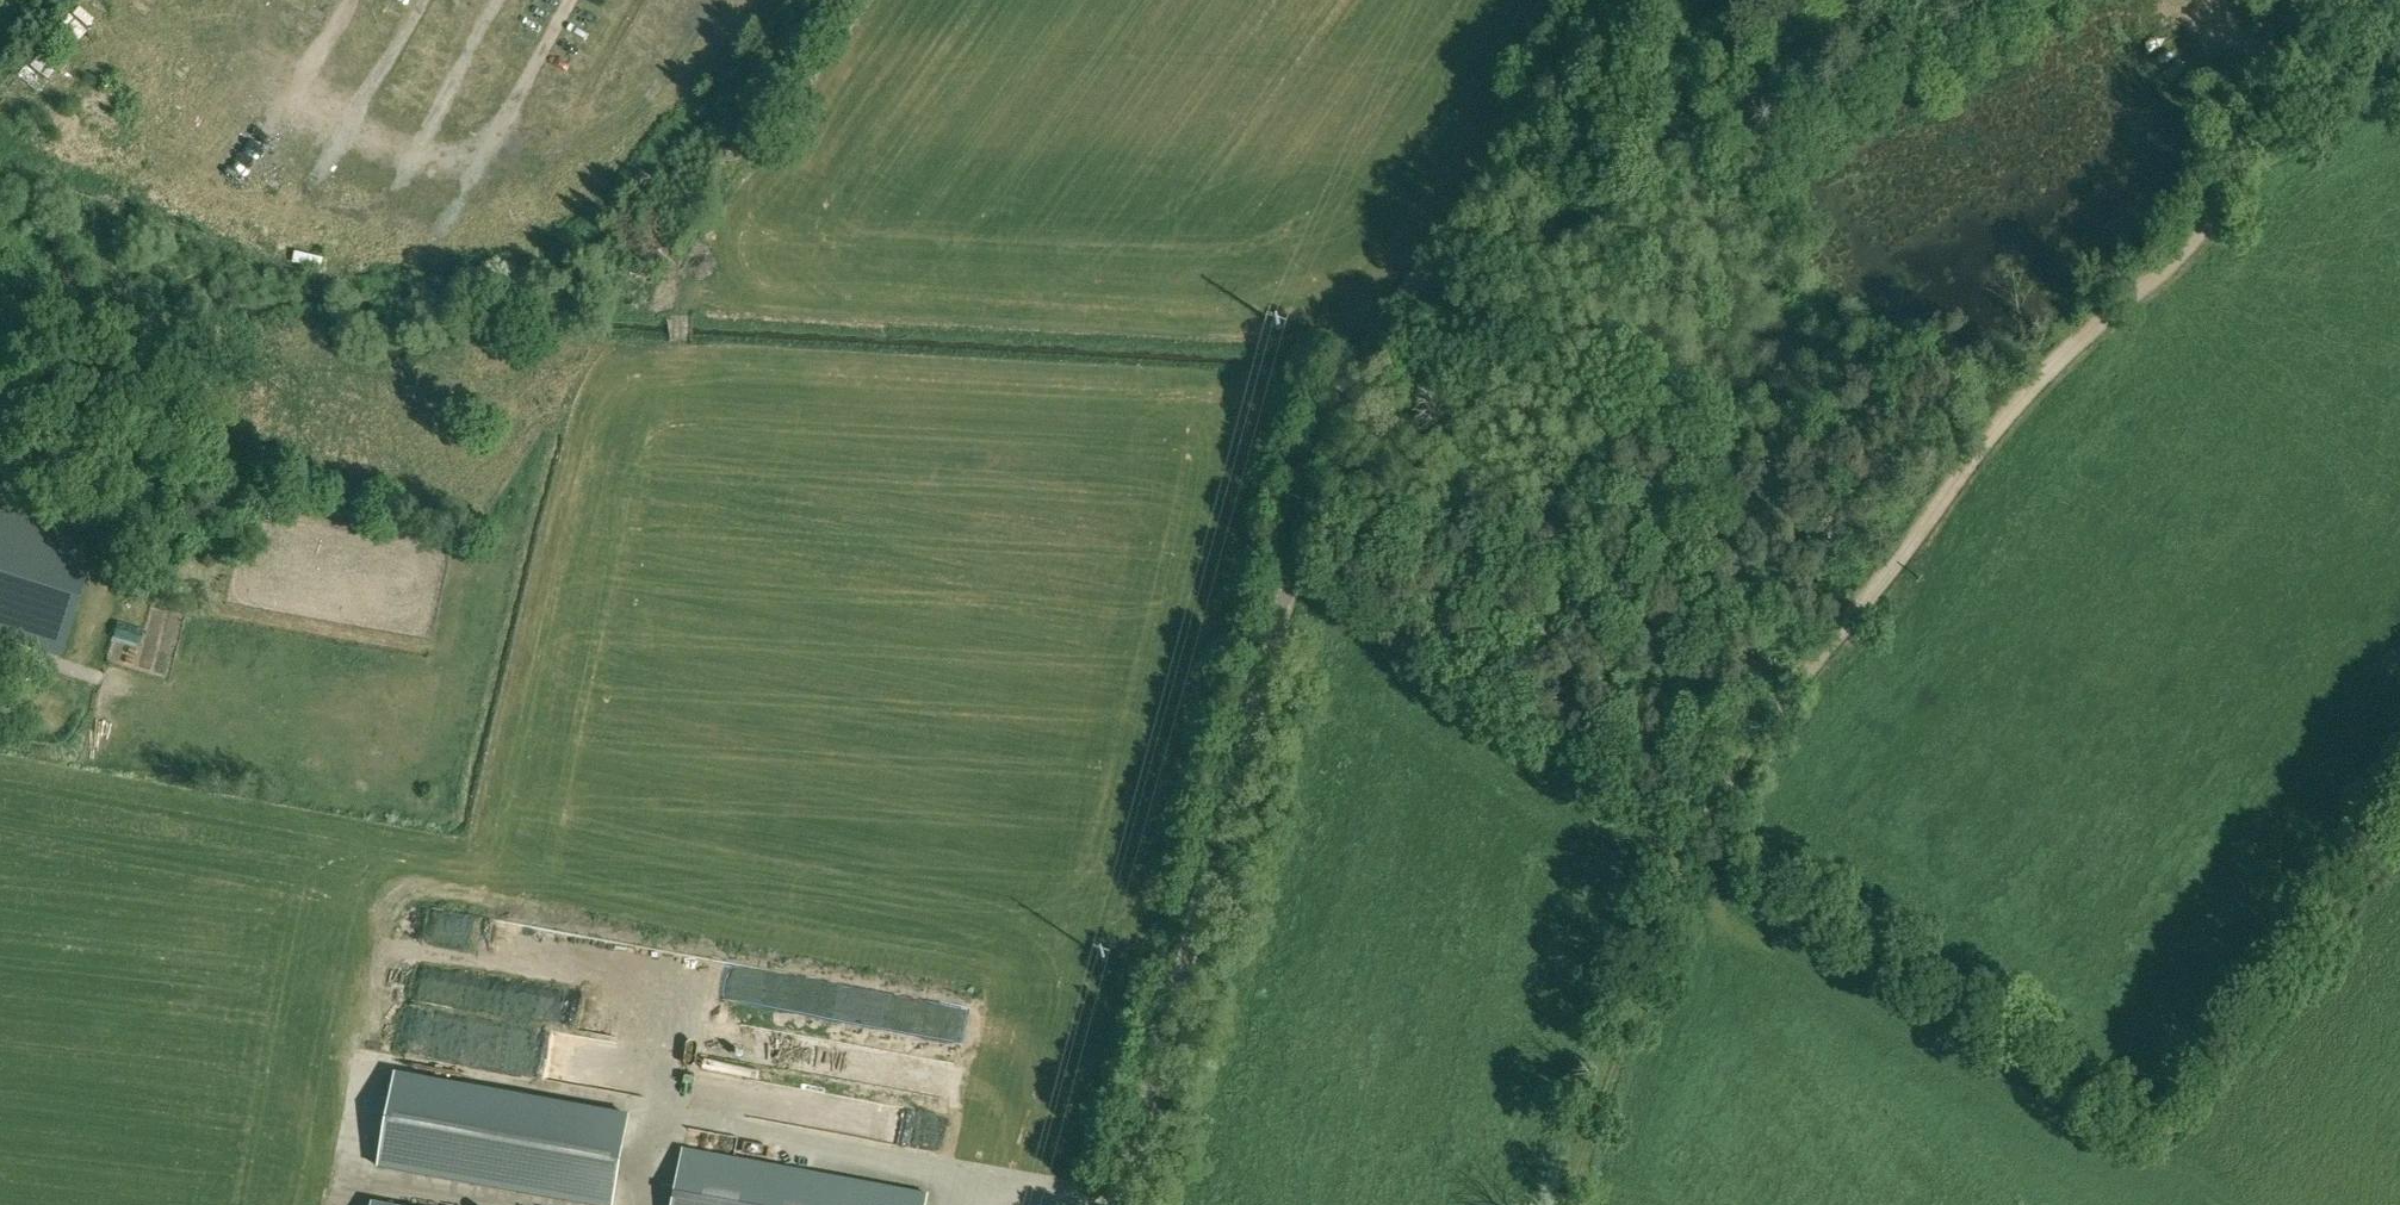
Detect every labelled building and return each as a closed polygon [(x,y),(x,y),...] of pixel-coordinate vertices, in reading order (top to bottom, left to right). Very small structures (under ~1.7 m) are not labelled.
[(58,657),(93,543),(0,514),(0,638),(58,657)] [(587,1204),(612,1204),(628,1115),(397,1073),(380,1167),(587,1204)] [(684,1149),(674,1204),(927,1204),(929,1195),(684,1149)]
